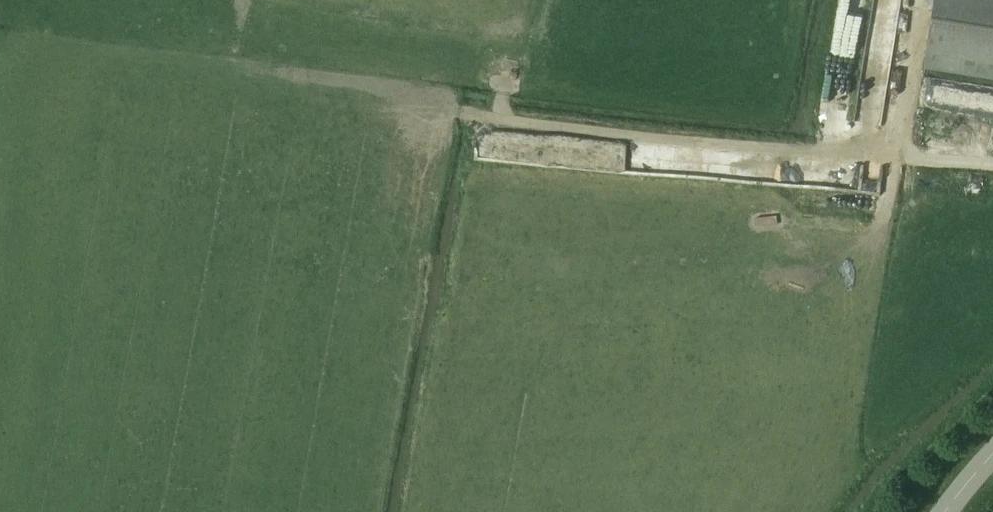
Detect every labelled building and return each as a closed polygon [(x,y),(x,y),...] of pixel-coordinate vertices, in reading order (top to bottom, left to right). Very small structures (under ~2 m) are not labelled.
[(924,68),(992,79),(992,0),(935,0),(924,68)]
